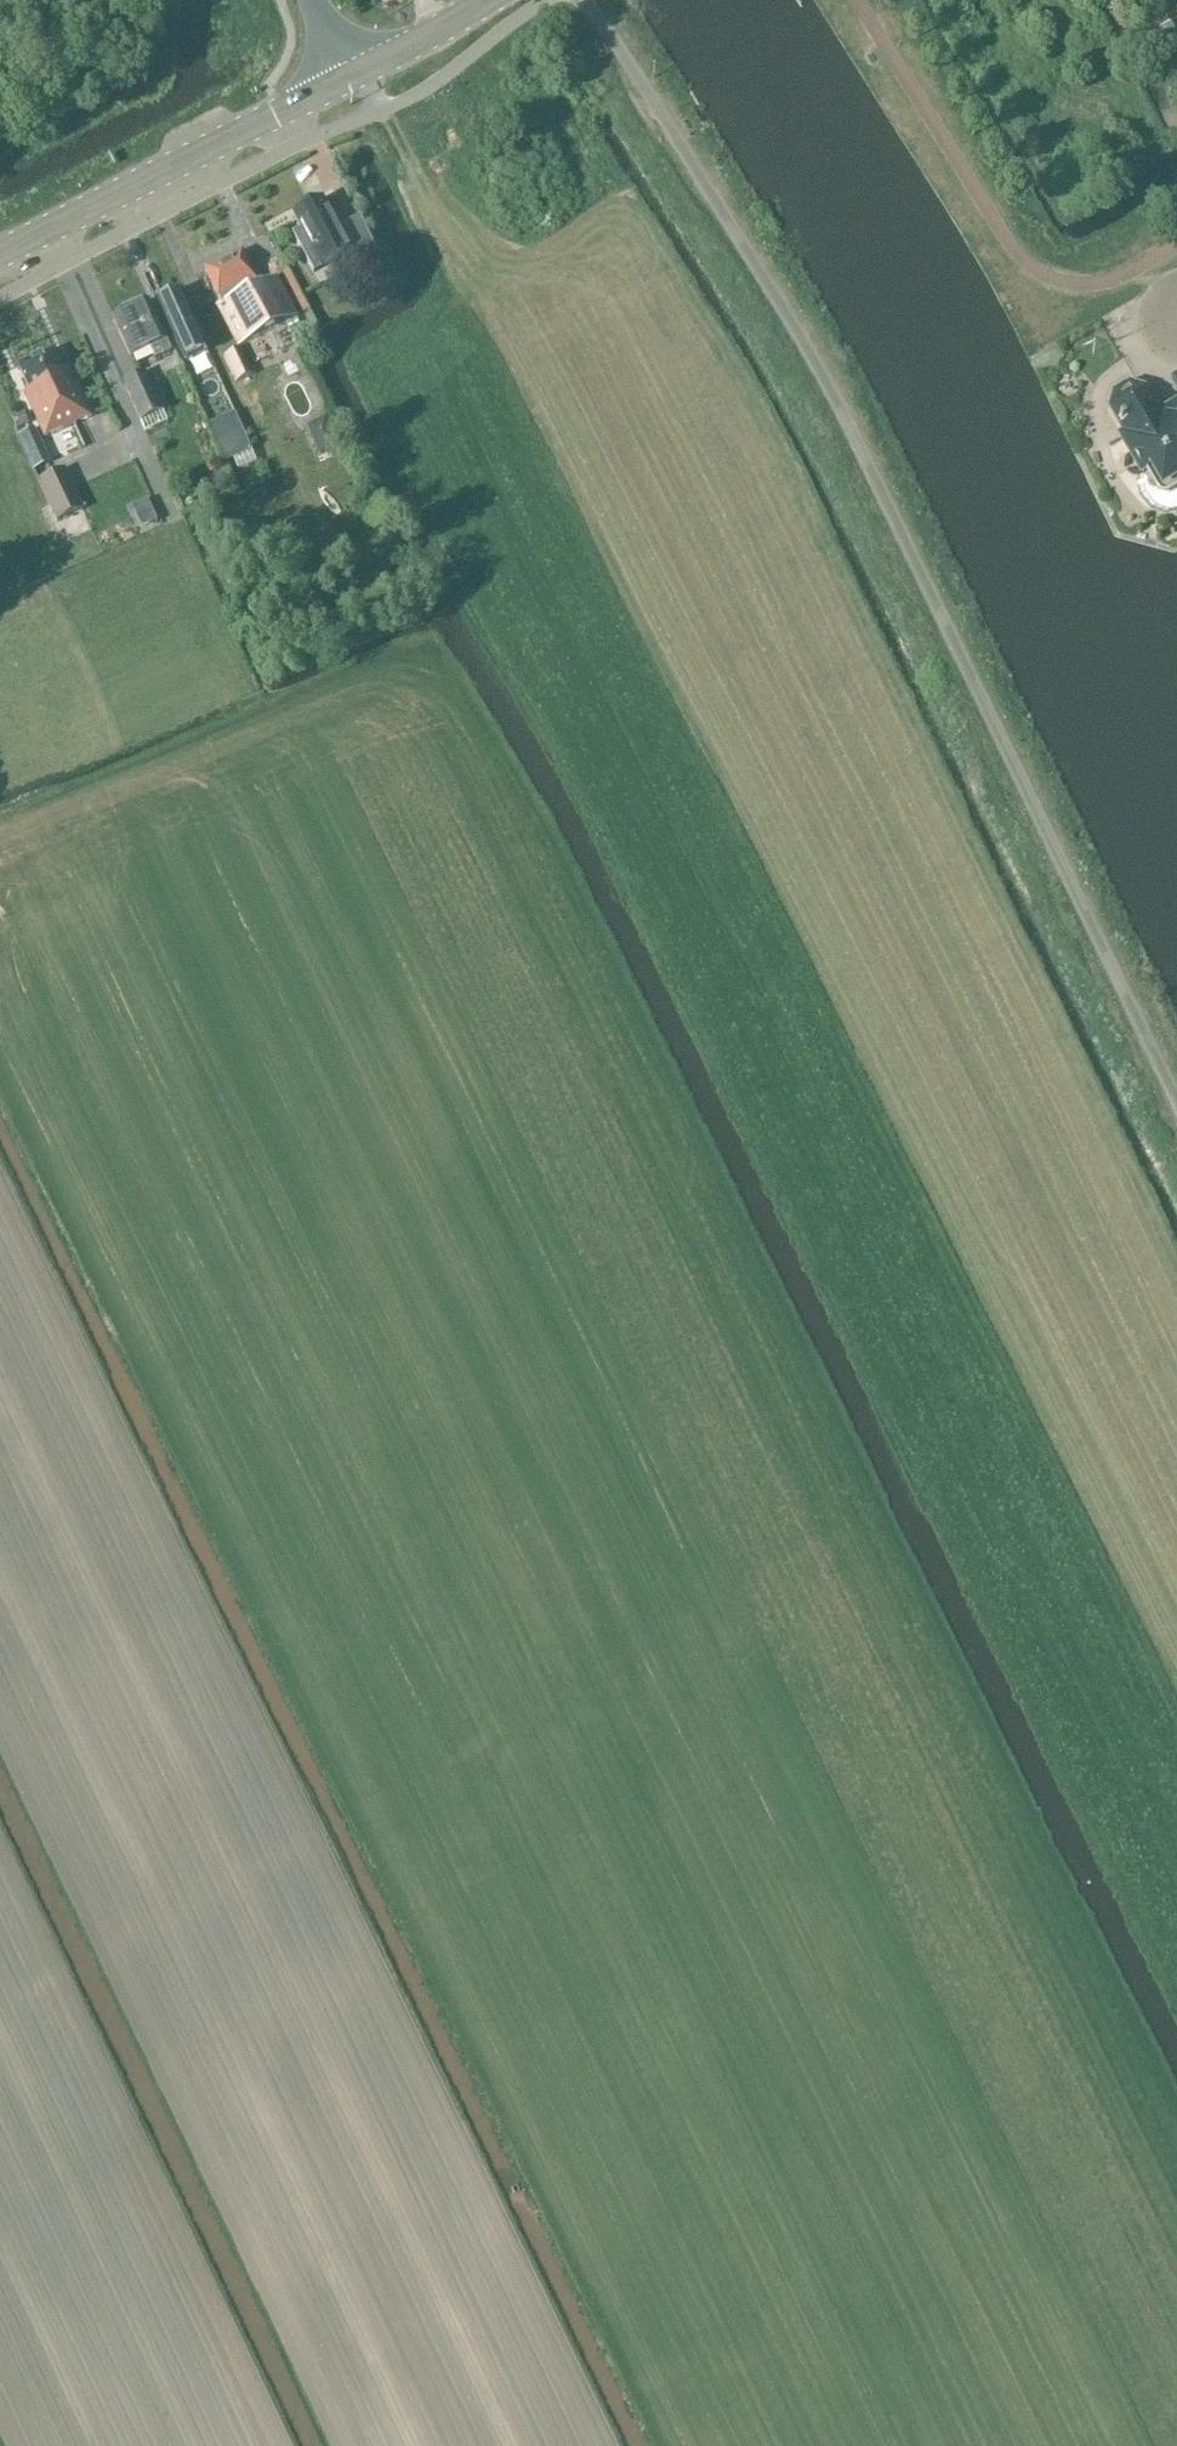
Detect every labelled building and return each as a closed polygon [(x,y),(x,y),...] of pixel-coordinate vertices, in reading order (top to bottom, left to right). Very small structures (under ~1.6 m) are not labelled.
[(293,234),(292,234),(313,275),(357,252),(363,263),(379,255),(362,221),(340,232),(323,200),(293,215),(302,232),(294,236),(293,234)] [(258,287),(242,253),(205,271),(221,304),(217,307),(238,349),(298,320),(277,278),(258,287)] [(379,255),(363,263),(377,292),(392,284),(379,255)] [(164,301),(158,303),(185,363),(207,353),(196,329),(195,330),(179,294),(174,296),(170,295),(165,298),(164,301)] [(114,320),(130,359),(150,350),(155,360),(171,353),(160,329),(149,305),(114,320)] [(254,403),(243,380),(254,375),(243,349),(224,357),(247,406),(254,403)] [(68,382),(55,352),(19,368),(30,392),(25,395),(45,439),(91,418),(73,380),(68,382)] [(141,423),(163,413),(146,374),(124,384),(141,423)] [(1158,490),(1170,493),(1176,489),(1176,406),(1158,417),(1143,392),(1128,388),(1115,395),(1112,410),(1126,435),(1122,438),(1143,475),(1148,472),(1158,490)] [(18,431),(30,426),(25,415),(13,420),(18,431)] [(209,426),(226,464),(251,452),(234,415),(209,426)] [(35,432),(18,439),(23,450),(40,443),(35,432)] [(39,483),(57,522),(83,511),(65,471),(39,483)]
